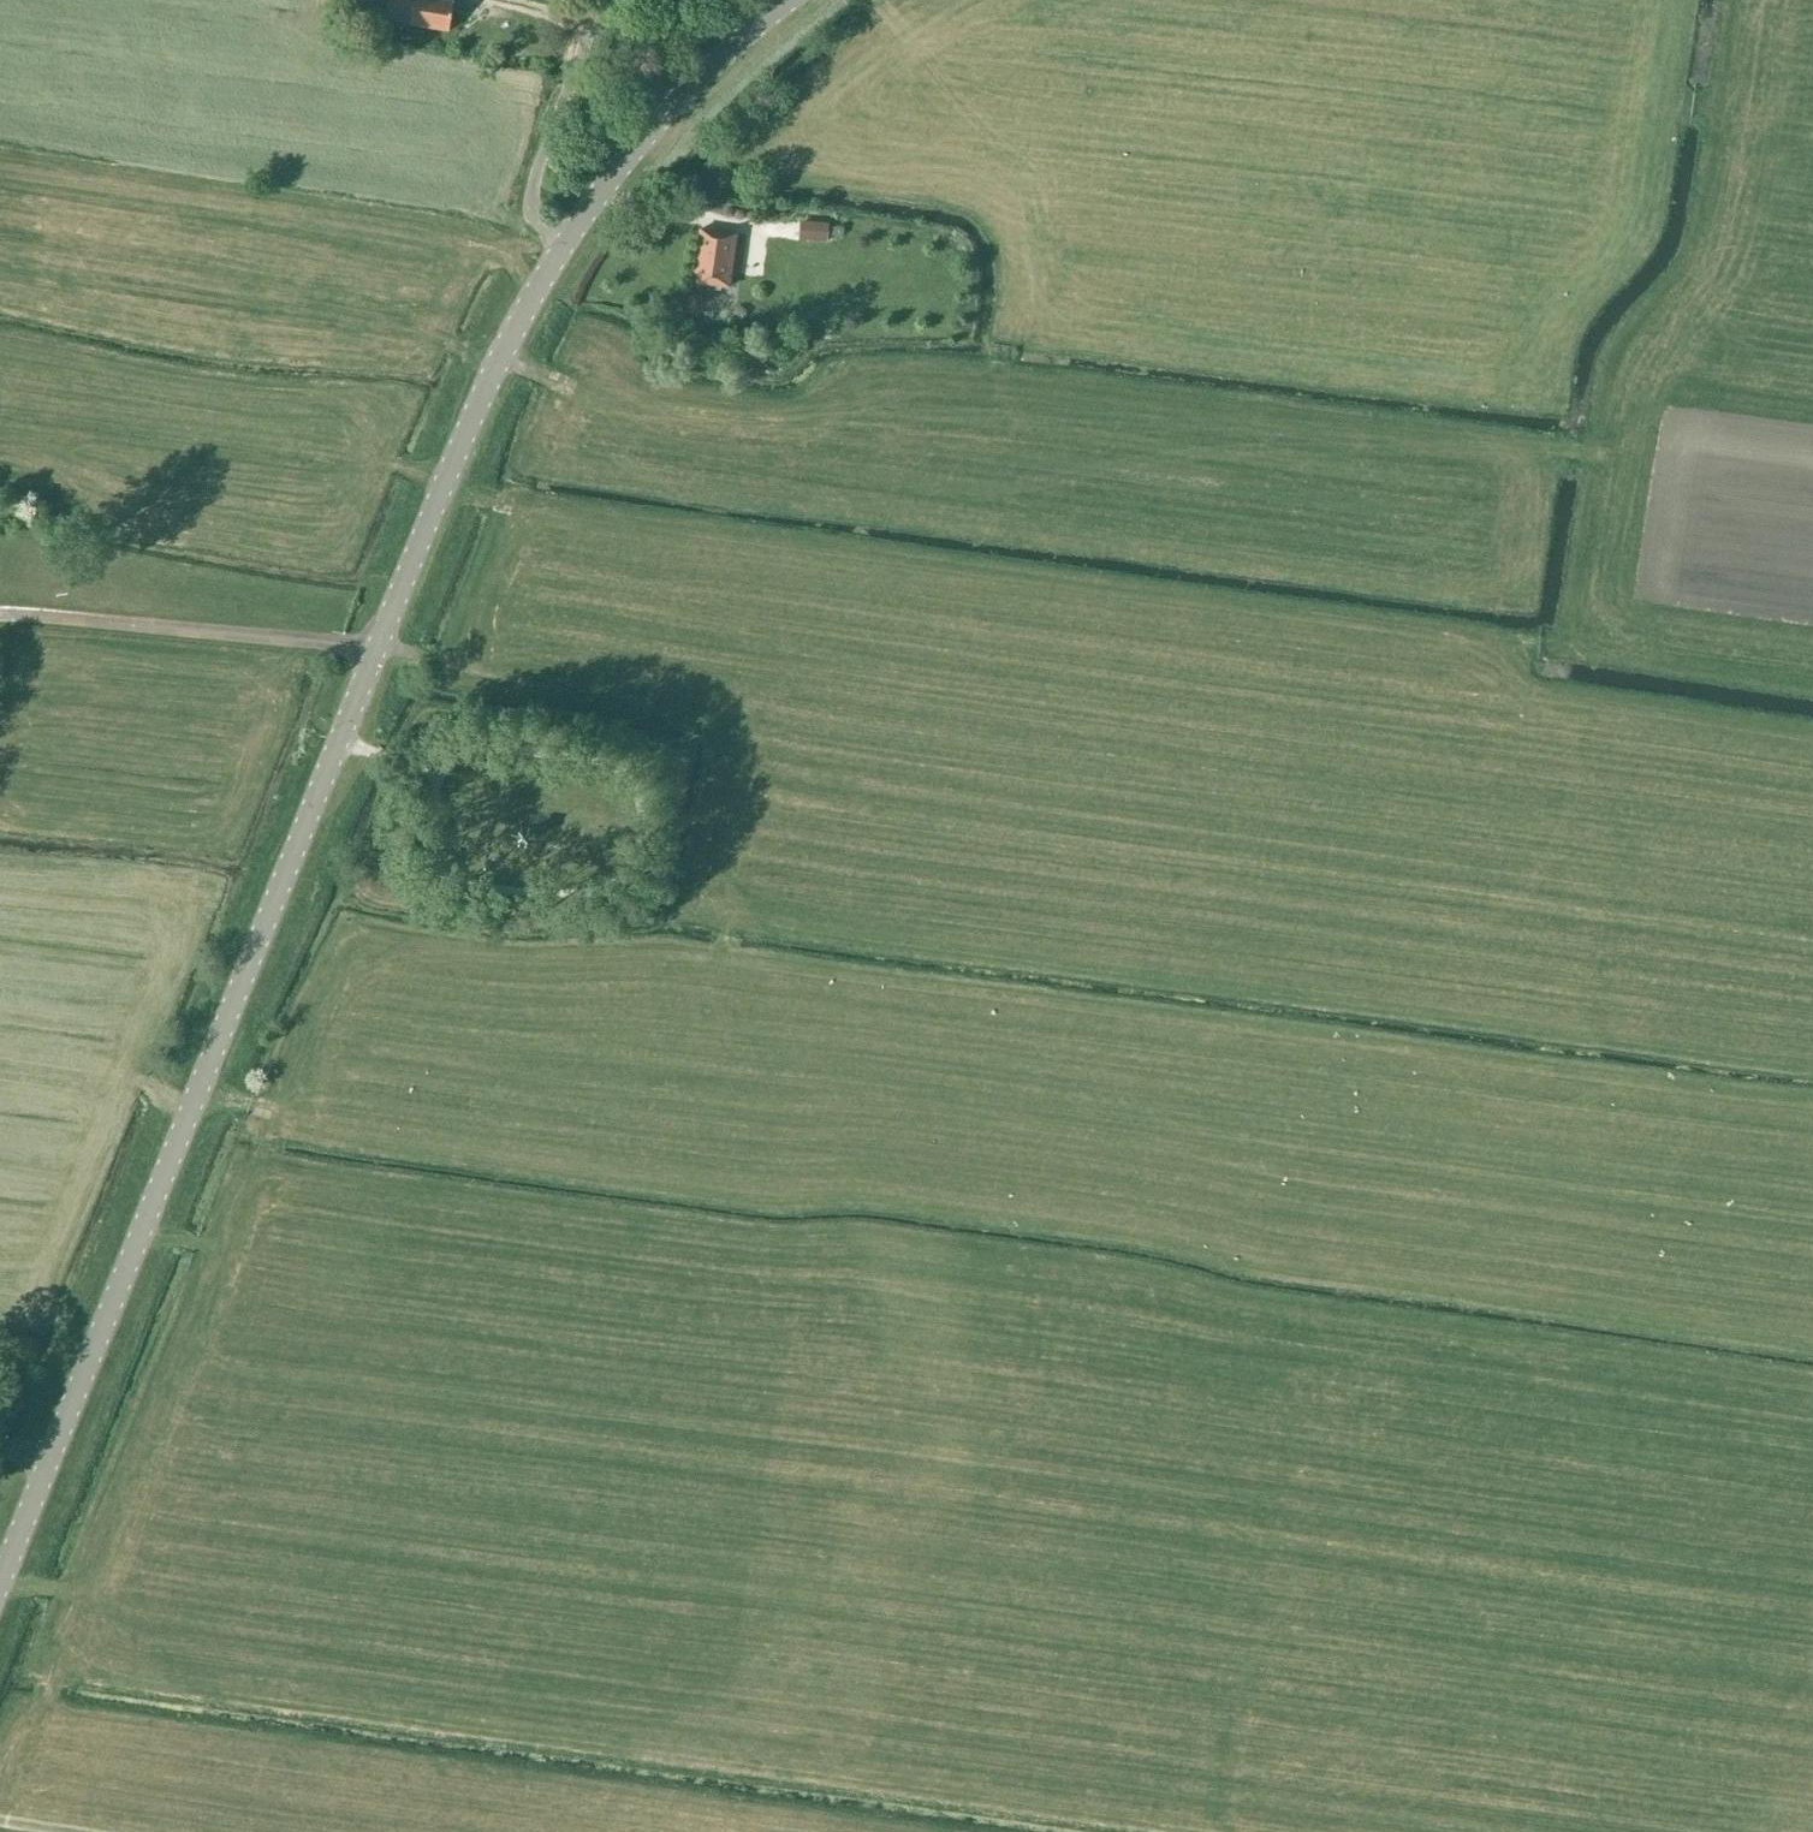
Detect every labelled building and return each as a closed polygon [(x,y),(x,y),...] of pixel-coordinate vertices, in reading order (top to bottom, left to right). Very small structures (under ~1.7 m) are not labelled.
[(387,20),(411,24),(410,24),(450,31),(454,1),(445,0),(390,0),(387,20)] [(737,234),(701,229),(694,282),(730,287),(737,234)] [(30,500),(37,501),(38,494),(31,493),(30,500)]
